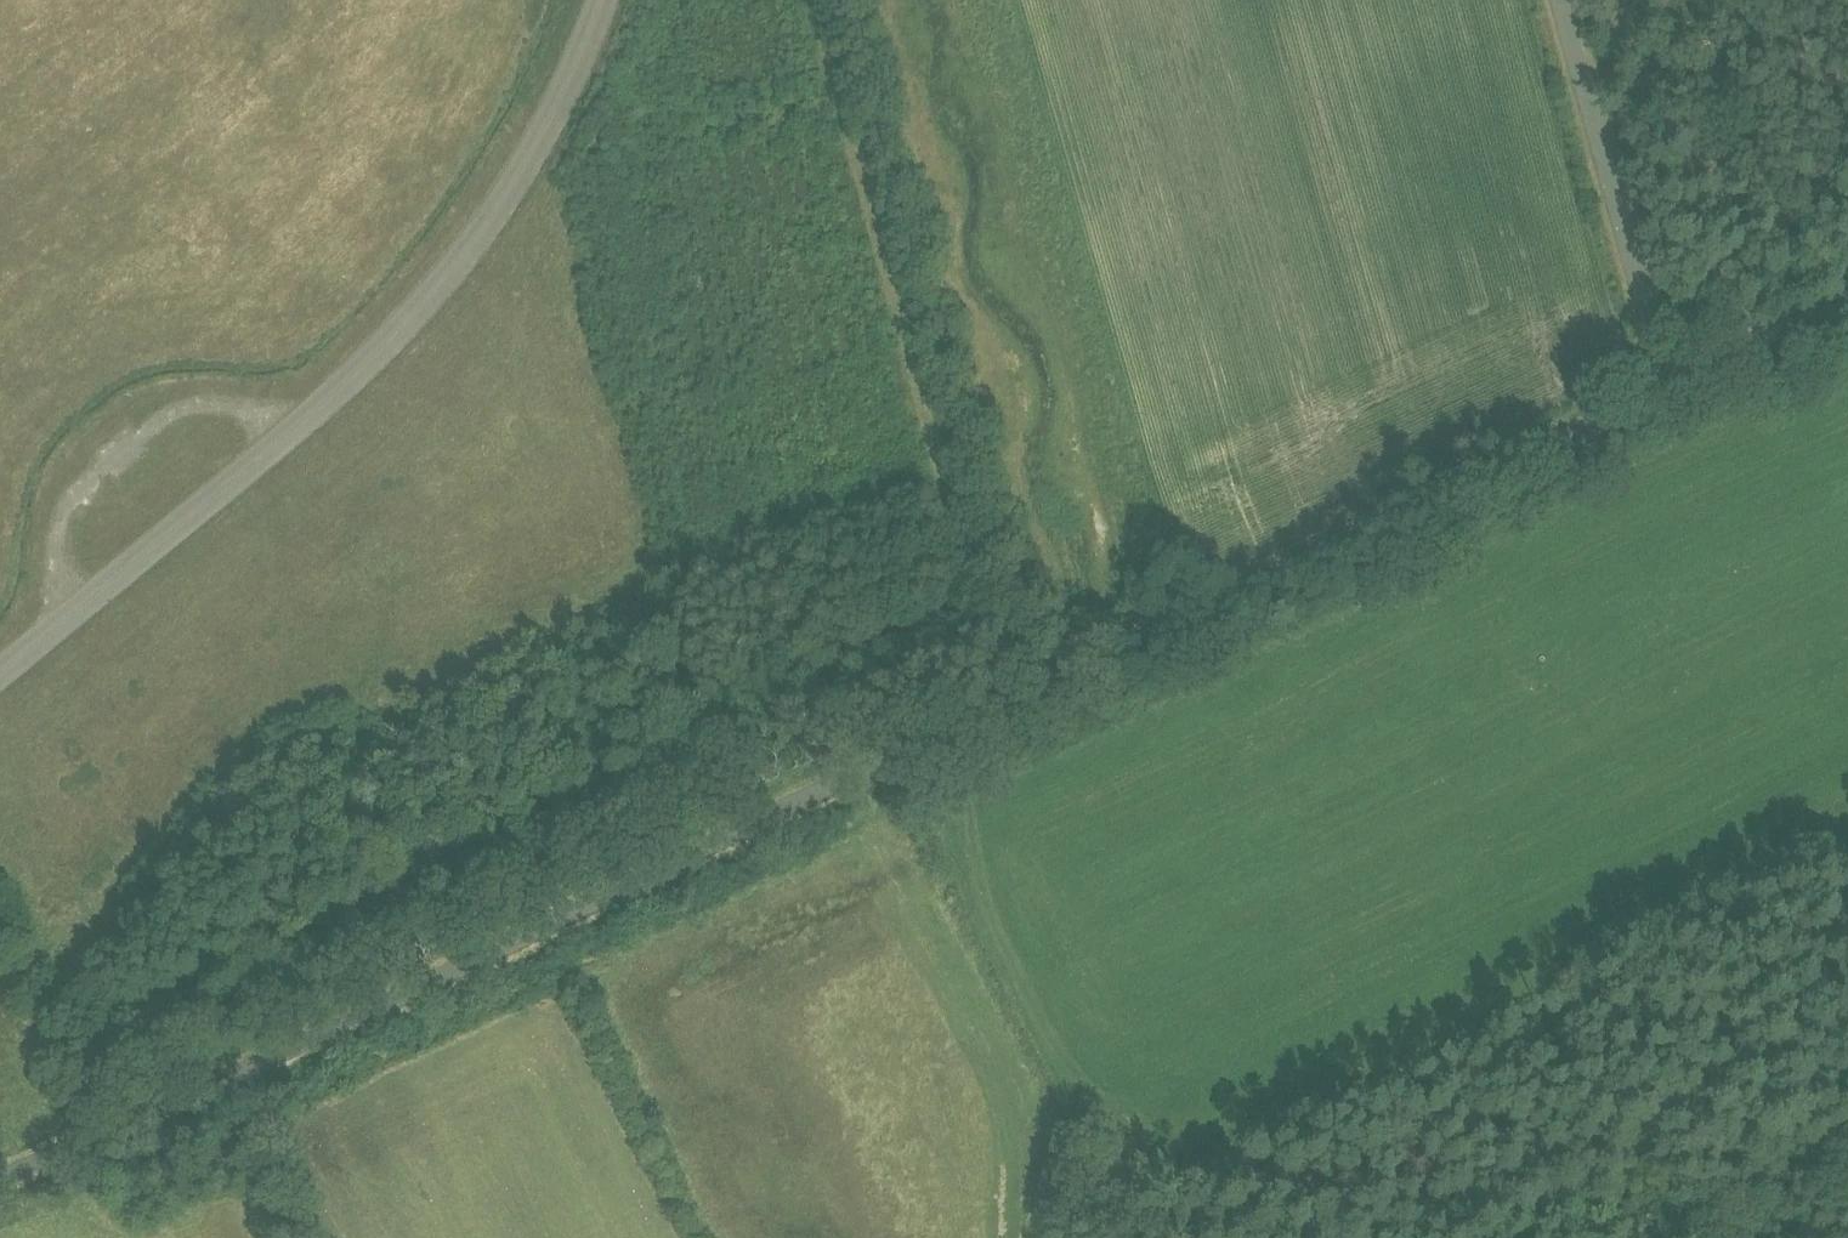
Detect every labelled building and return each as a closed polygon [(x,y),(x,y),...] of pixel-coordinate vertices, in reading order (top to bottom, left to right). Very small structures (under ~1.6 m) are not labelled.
[(1000,598),(996,590),(987,595),(990,602),(1000,598)] [(1056,1120),(1055,1120),(1043,1126),(1048,1139),(1062,1133),(1056,1120)]
